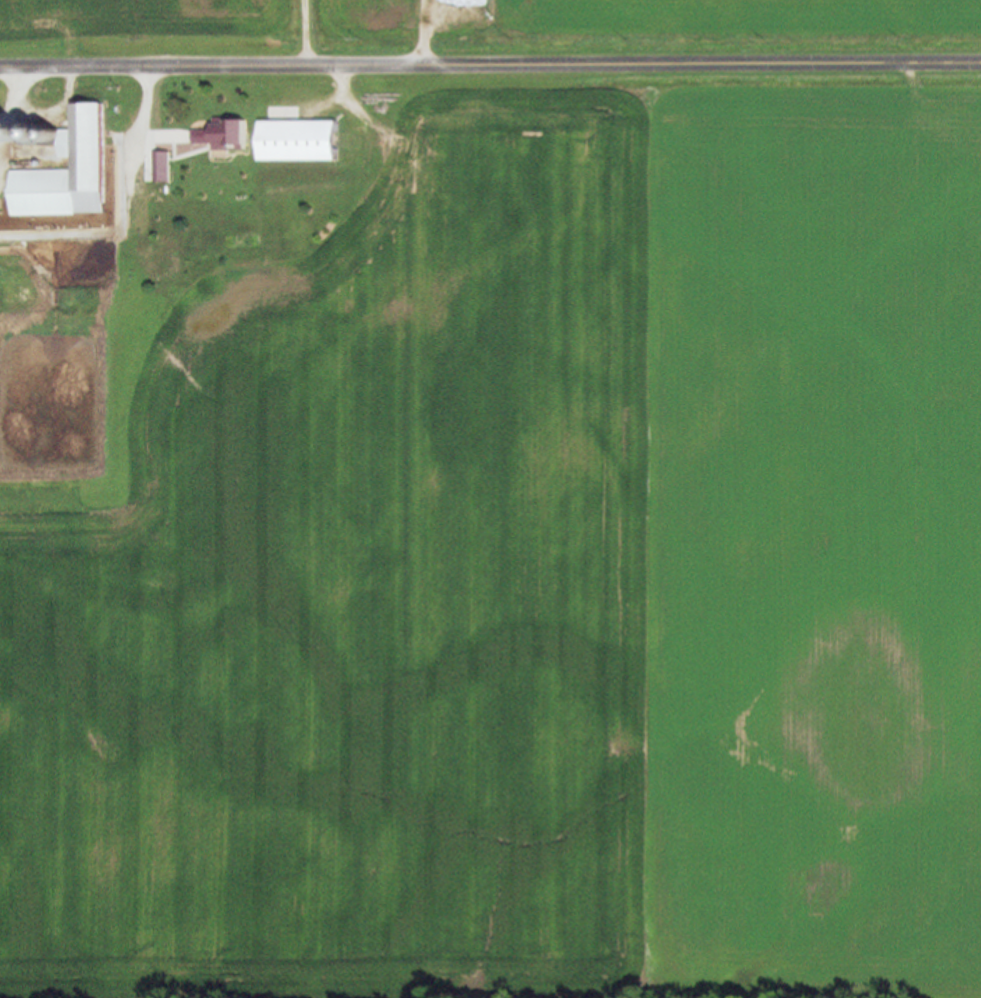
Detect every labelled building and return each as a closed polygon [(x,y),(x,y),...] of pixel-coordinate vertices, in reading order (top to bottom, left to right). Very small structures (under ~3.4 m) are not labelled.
[(17,217),(112,215),(110,105),(80,105),(80,126),(20,127),(20,148),(65,147),(65,160),(80,160),(81,171),(16,172),(17,217)] [(252,120),(216,121),(216,131),(196,132),(196,145),(214,145),(215,153),(253,152),(252,120)] [(345,163),(345,123),(266,122),(266,162),(345,163)] [(145,183),(172,183),(172,171),(169,171),(169,162),(172,162),(172,154),(156,154),(155,136),(144,136),(145,183)]
